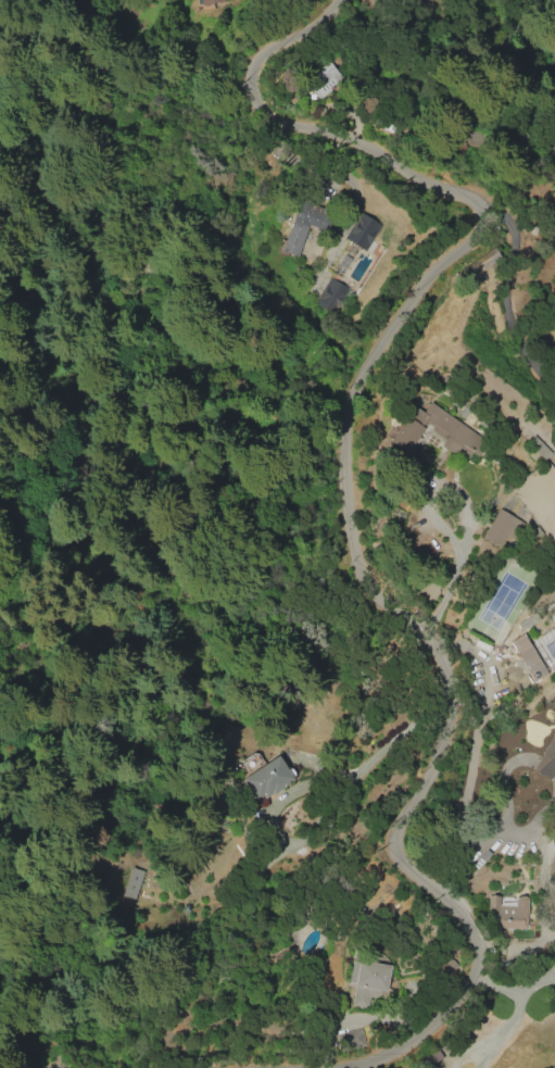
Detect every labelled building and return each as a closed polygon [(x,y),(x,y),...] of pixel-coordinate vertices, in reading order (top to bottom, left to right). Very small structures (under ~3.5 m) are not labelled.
[(318,99),(342,79),(328,61),(303,80),(318,99)] [(308,224),(327,230),(334,210),(298,199),(282,251),(297,256),(308,224)] [(368,250),(380,222),(358,212),(346,240),(368,250)] [(314,305),(333,315),(348,287),(329,277),(314,305)] [(413,405),(390,441),(407,452),(424,427),(474,459),(487,440),(430,402),(423,412),(413,405)] [(504,545),(515,516),(495,509),(484,538),(504,545)] [(525,666),(532,680),(547,673),(540,658),(525,666)] [(552,732),(533,771),(550,779),(554,768),(554,732),(552,732)] [(256,802),(293,780),(278,755),(241,777),(256,802)] [(122,895),(135,899),(144,871),(131,867),(122,895)] [(526,928),(527,896),(515,896),(515,905),(499,904),(500,895),(489,895),(488,927),(526,928)] [(389,964),(352,958),(348,985),(354,986),(351,1006),(368,1008),(370,996),(384,998),(389,964)] [(422,1060),(427,1067),(443,1057),(437,1049),(422,1060)]
